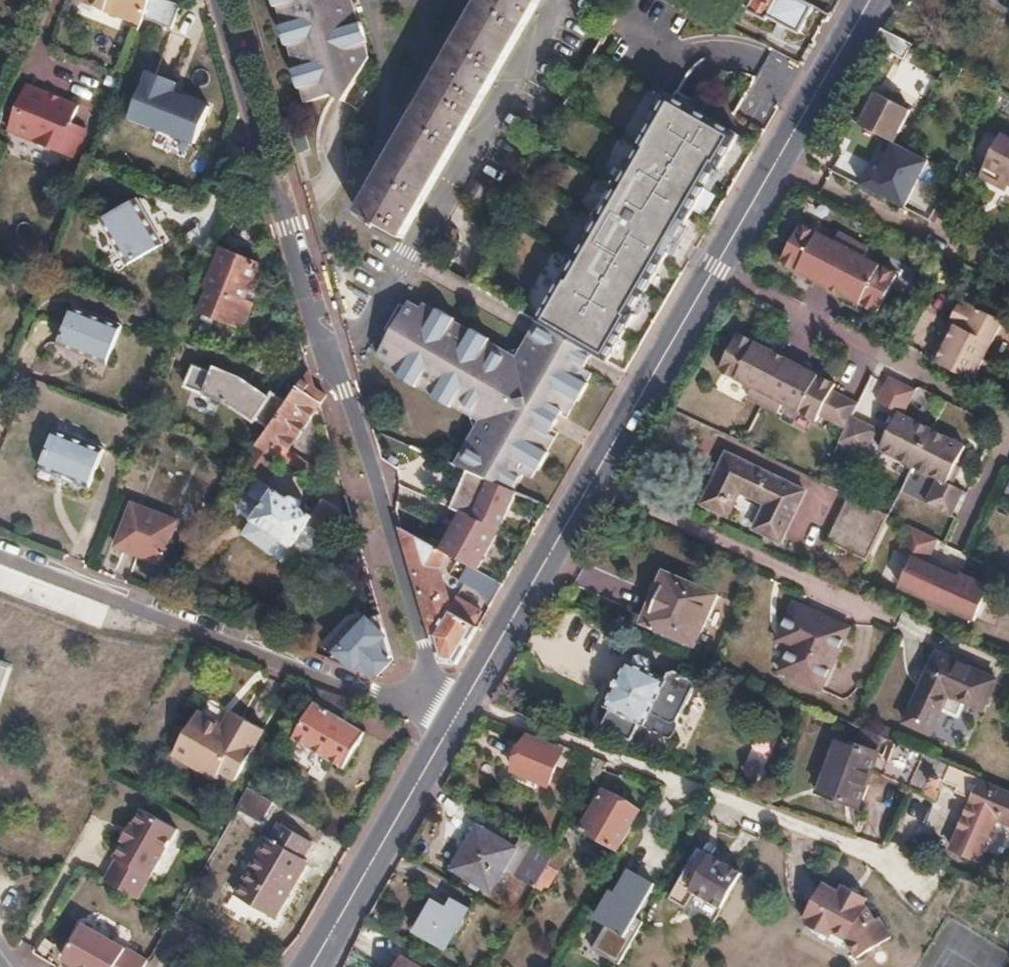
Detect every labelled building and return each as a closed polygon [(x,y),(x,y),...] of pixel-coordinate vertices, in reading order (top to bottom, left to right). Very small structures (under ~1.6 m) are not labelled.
[(140,23),(149,0),(86,0),(140,23)] [(307,100),(331,94),(341,98),(362,62),(359,52),(366,49),(353,4),(347,5),(346,0),(277,0),(307,100)] [(359,212),(402,237),(467,124),(539,0),(481,0),(433,82),(359,212)] [(749,12),(767,21),(770,17),(800,33),(815,6),(804,0),(755,0),(749,12)] [(871,44),(873,45),(902,60),(907,50),(913,53),(915,48),(880,29),(871,44)] [(359,52),(362,62),(367,54),(366,49),(359,52)] [(773,100),(778,90),(784,94),(795,71),(769,59),(754,91),(773,100)] [(204,69),(164,81),(180,133),(222,121),(208,80),(204,69)] [(29,81),(11,125),(77,154),(89,124),(74,118),(80,103),(29,81)] [(875,95),(859,126),(895,143),(907,112),(875,95)] [(537,323),(593,355),(607,363),(634,315),(632,314),(670,250),(662,245),(674,224),(681,229),(716,169),(718,171),(738,135),(669,96),(638,149),(640,150),(620,185),(614,182),(594,218),(599,221),(567,276),(565,275),(537,323)] [(996,185),(1000,178),(1007,183),(1008,184),(1008,139),(998,134),(977,175),(996,185)] [(930,164),(895,143),(881,171),(872,167),(863,186),(908,208),(930,164)] [(834,173),(862,185),(872,162),(844,150),(834,173)] [(1000,178),(996,185),(1004,189),(1007,183),(1000,178)] [(131,200),(93,219),(116,266),(154,248),(131,200)] [(662,245),(670,250),(681,229),(674,224),(662,245)] [(796,225),(776,264),(873,315),(893,277),(860,259),(864,251),(834,234),(829,243),(796,225)] [(220,256),(208,286),(211,288),(245,301),(258,264),(222,250),(220,256)] [(211,253),(199,283),(208,286),(220,256),(211,253)] [(245,301),(211,288),(202,311),(246,328),(254,306),(245,301)] [(956,328),(936,365),(971,383),(1003,322),(961,301),(949,324),(956,328)] [(453,465),(514,492),(524,475),(528,469),(536,474),(556,440),(551,436),(562,416),(568,418),(587,385),(579,380),(583,371),(527,339),(521,351),(523,362),(508,366),(505,354),(452,323),(422,307),(418,312),(407,305),(377,357),(386,363),(386,368),(437,398),(468,416),(476,415),(480,432),(472,434),(453,465)] [(70,307),(54,348),(103,367),(118,325),(70,307)] [(527,339),(583,371),(593,355),(537,323),(527,339)] [(929,362),(936,365),(956,328),(949,324),(929,362)] [(835,388),(739,335),(719,372),(752,390),(747,399),(777,416),(782,406),(815,425),(818,419),(845,432),(851,420),(857,407),(831,395),(835,388)] [(523,362),(521,351),(505,354),(508,366),(523,362)] [(261,433),(280,396),(245,379),(218,369),(215,373),(194,362),(179,391),(227,408),(261,433)] [(579,380),(587,385),(592,377),(583,371),(579,380)] [(325,395),(310,384),(301,378),(256,445),(280,462),(281,461),(316,407),(325,395)] [(883,446),(879,453),(938,483),(926,507),(952,520),(964,495),(948,486),(966,450),(903,419),(915,394),(889,380),(877,405),(898,416),(887,438),(886,439),(883,446)] [(476,415),(468,416),(472,434),(480,432),(476,415)] [(851,420),(845,432),(839,445),(864,457),(872,440),(876,432),(851,420)] [(52,430),(37,468),(87,489),(102,450),(52,430)] [(876,432),(872,440),(883,446),(886,439),(887,438),(876,432)] [(256,445),(252,452),(276,468),(280,462),(256,445)] [(724,454),(700,503),(726,516),(738,493),(763,505),(751,529),(778,542),(802,492),(724,454)] [(498,527),(514,492),(453,465),(449,463),(445,475),(465,484),(464,487),(484,497),(476,517),(498,527)] [(528,469),(524,475),(533,480),(536,474),(528,469)] [(809,521),(825,485),(799,474),(795,483),(810,489),(798,517),(809,521)] [(275,490),(254,521),(291,548),(310,559),(326,537),(324,535),(340,510),(321,498),(310,514),(300,507),(300,502),(299,499),(295,496),(292,496),(286,499),(275,490)] [(826,542),(865,562),(886,517),(877,512),(846,497),(826,542)] [(133,503),(117,544),(161,561),(177,521),(133,503)] [(291,548),(254,521),(245,534),(284,559),(291,548)] [(936,541),(909,528),(898,552),(911,558),(897,587),(972,622),(987,590),(959,576),(957,579),(925,564),(936,541)] [(453,558),(407,534),(426,597),(446,667),(461,668),(488,622),(463,605),(457,616),(446,573),(453,558)] [(479,571),(501,583),(508,572),(484,559),(479,571)] [(479,571),(467,565),(459,581),(492,600),(501,583),(479,571)] [(716,597),(663,574),(640,623),(693,646),(716,597)] [(790,630),(838,651),(849,629),(791,602),(780,626),(790,630)] [(393,641),(373,619),(336,658),(361,672),(366,668),(383,680),(398,666),(384,651),(393,641)] [(785,641),(790,630),(780,626),(776,637),(785,641)] [(785,641),(772,668),(819,691),(838,651),(790,630),(785,641)] [(934,653),(908,706),(933,718),(946,692),(979,707),(992,679),(934,653)] [(607,711),(599,730),(627,742),(636,723),(642,725),(647,714),(673,726),(690,688),(688,681),(671,674),(664,676),(662,681),(623,663),(602,709),(607,711)] [(10,669),(0,666),(0,694),(10,669)] [(353,701),(310,685),(307,691),(323,699),(320,703),(318,703),(298,738),(347,768),(368,734),(343,717),(353,701)] [(196,717),(169,761),(212,787),(217,780),(232,788),(252,756),(247,753),(258,735),(230,719),(221,732),(196,717)] [(923,754),(861,728),(854,744),(837,738),(816,790),(856,806),(870,771),(908,785),(923,754)] [(543,787),(554,765),(559,752),(527,737),(511,771),(543,787)] [(559,752),(554,765),(560,768),(569,749),(562,747),(559,752)] [(586,766),(590,758),(578,753),(575,760),(586,766)] [(923,754),(908,785),(906,790),(932,800),(940,782),(957,787),(963,772),(923,754)] [(981,780),(951,849),(977,860),(995,820),(1008,826),(1008,792),(981,780)] [(249,786),(239,804),(265,819),(276,800),(249,786)] [(602,791),(580,829),(614,849),(636,812),(602,791)] [(139,897),(153,871),(178,827),(143,807),(135,822),(130,822),(121,838),(124,840),(115,855),(117,857),(105,877),(139,897)] [(278,825),(237,896),(274,918),(306,862),(302,859),(310,843),(278,825)] [(476,827),(452,868),(488,889),(513,848),(476,827)] [(557,848),(553,855),(534,888),(541,891),(543,887),(547,888),(567,854),(557,848)] [(705,861),(709,856),(698,849),(694,855),(705,861)] [(694,894),(720,908),(740,873),(709,856),(705,861),(694,855),(668,899),(684,909),(686,907),(694,894)] [(608,892),(594,917),(622,933),(650,885),(630,873),(615,896),(608,892)] [(821,882),(802,913),(807,917),(804,922),(829,936),(832,931),(847,940),(862,955),(891,928),(877,913),(873,913),(860,900),(861,896),(840,884),(836,890),(821,882)] [(431,903),(414,933),(442,950),(465,910),(451,902),(445,911),(431,903)] [(149,960),(84,923),(64,959),(78,966),(145,966),(149,960)] [(394,966),(414,966),(399,959),(394,966)]
